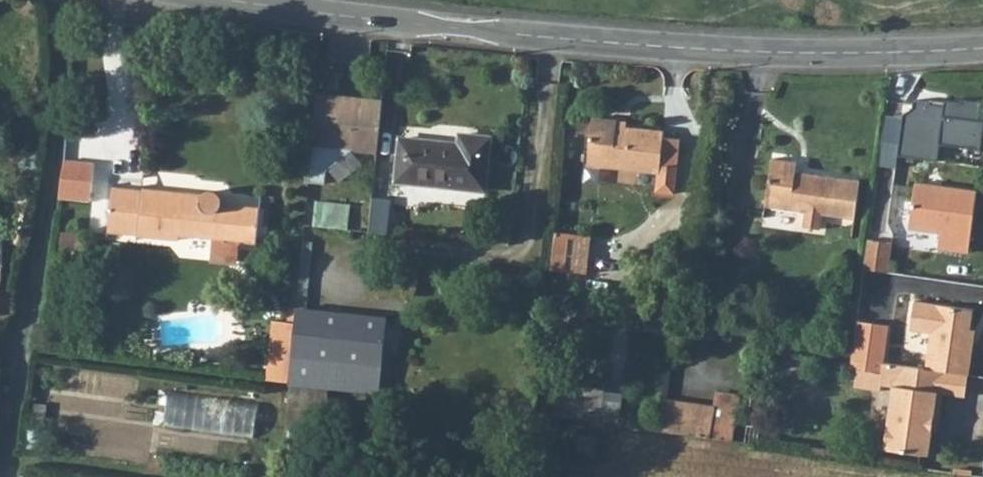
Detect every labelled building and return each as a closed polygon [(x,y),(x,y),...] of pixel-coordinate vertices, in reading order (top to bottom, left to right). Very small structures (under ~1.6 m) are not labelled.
[(376,100),(311,93),(306,145),(370,152),(376,100)] [(907,114),(901,154),(982,163),(982,155),(982,120),(982,105),(982,102),(949,97),(946,105),(917,101),(916,109),(907,114)] [(617,121),(593,119),(589,165),(660,172),(658,192),(676,193),(681,138),(664,137),(664,131),(617,126),(617,121)] [(400,139),(395,181),(484,190),(490,138),(461,135),(460,144),(400,139)] [(96,155),(65,151),(62,172),(60,188),(91,192),(96,155)] [(776,159),(769,209),(809,215),(807,230),(823,232),(826,217),(858,222),(864,182),(799,174),(800,163),(776,159)] [(112,184),(107,227),(139,230),(139,232),(181,236),(181,232),(259,241),(263,208),(237,205),(224,203),(224,198),(222,194),(218,190),(215,189),(210,189),(203,192),(143,185),(143,187),(112,184)] [(919,185),(912,229),(943,235),(940,251),(970,256),(980,195),(919,185)] [(319,223),(351,226),(353,203),(320,200),(319,223)] [(894,245),(870,241),(865,271),(890,275),(894,245)] [(553,247),(551,270),(586,274),(588,251),(553,247)] [(291,354),(288,379),(379,390),(388,316),(297,303),(295,319),(291,354)] [(290,303),(288,319),(295,319),(297,303),(290,303)] [(929,372),(947,375),(972,378),(977,344),(972,343),(977,313),(918,304),(914,333),(934,336),(929,372)] [(295,319),(288,319),(273,317),(268,351),(291,354),(295,319)] [(858,323),(851,371),(857,372),(883,376),(884,365),(890,328),(858,323)] [(883,376),(857,372),(855,389),(881,393),(882,387),(894,388),(897,367),(884,365),(883,376)] [(897,367),(894,388),(884,450),(929,458),(933,433),(936,420),(940,420),(944,397),(947,375),(929,372),(897,367)] [(947,375),(944,397),(968,401),(972,378),(947,375)] [(174,388),(167,417),(241,433),(247,405),(174,388)] [(662,398),(657,432),(687,436),(692,403),(662,398)] [(561,401),(559,417),(603,424),(605,408),(561,401)] [(692,403),(687,436),(734,444),(737,420),(716,417),(718,406),(692,403)]
